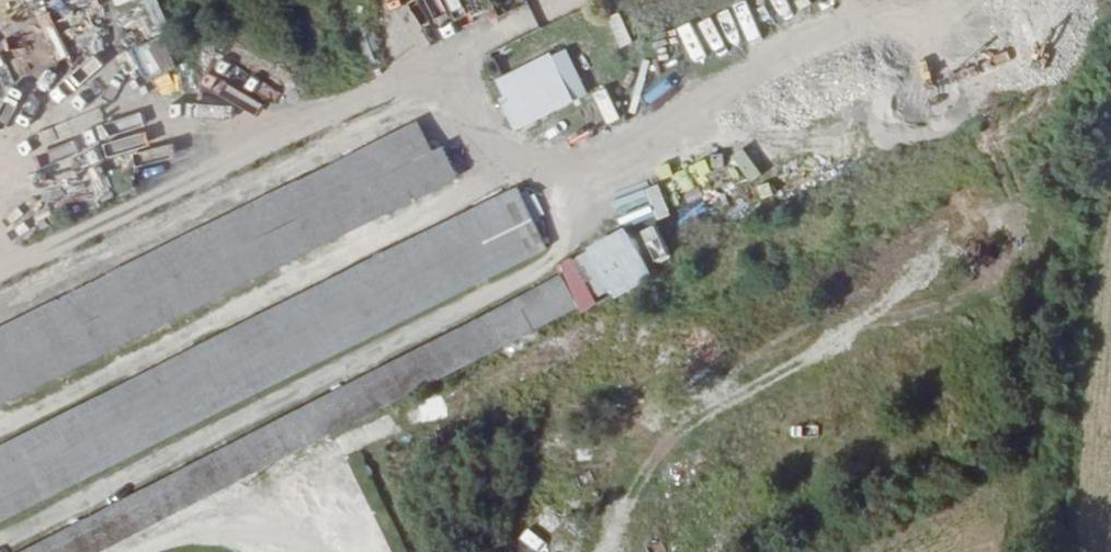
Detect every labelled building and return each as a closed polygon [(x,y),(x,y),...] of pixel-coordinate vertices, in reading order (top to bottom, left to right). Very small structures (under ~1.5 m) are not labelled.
[(34,29),(20,0),(0,0),(0,45),(34,29)] [(617,50),(631,44),(618,12),(604,18),(617,50)] [(727,43),(736,38),(723,12),(713,17),(727,43)] [(709,56),(720,51),(708,23),(697,28),(709,56)] [(689,26),(662,39),(679,71),(705,57),(689,26)] [(1056,51),(1058,42),(1026,35),(1024,44),(1056,51)] [(133,46),(145,78),(172,67),(160,36),(133,46)] [(574,94),(551,51),(499,78),(507,94),(496,100),(511,128),(574,94)] [(0,323),(0,401),(459,177),(442,143),(435,146),(421,118),(0,323)] [(520,183),(0,445),(0,524),(551,245),(520,183)] [(8,551),(102,551),(585,309),(566,271),(8,551)]
